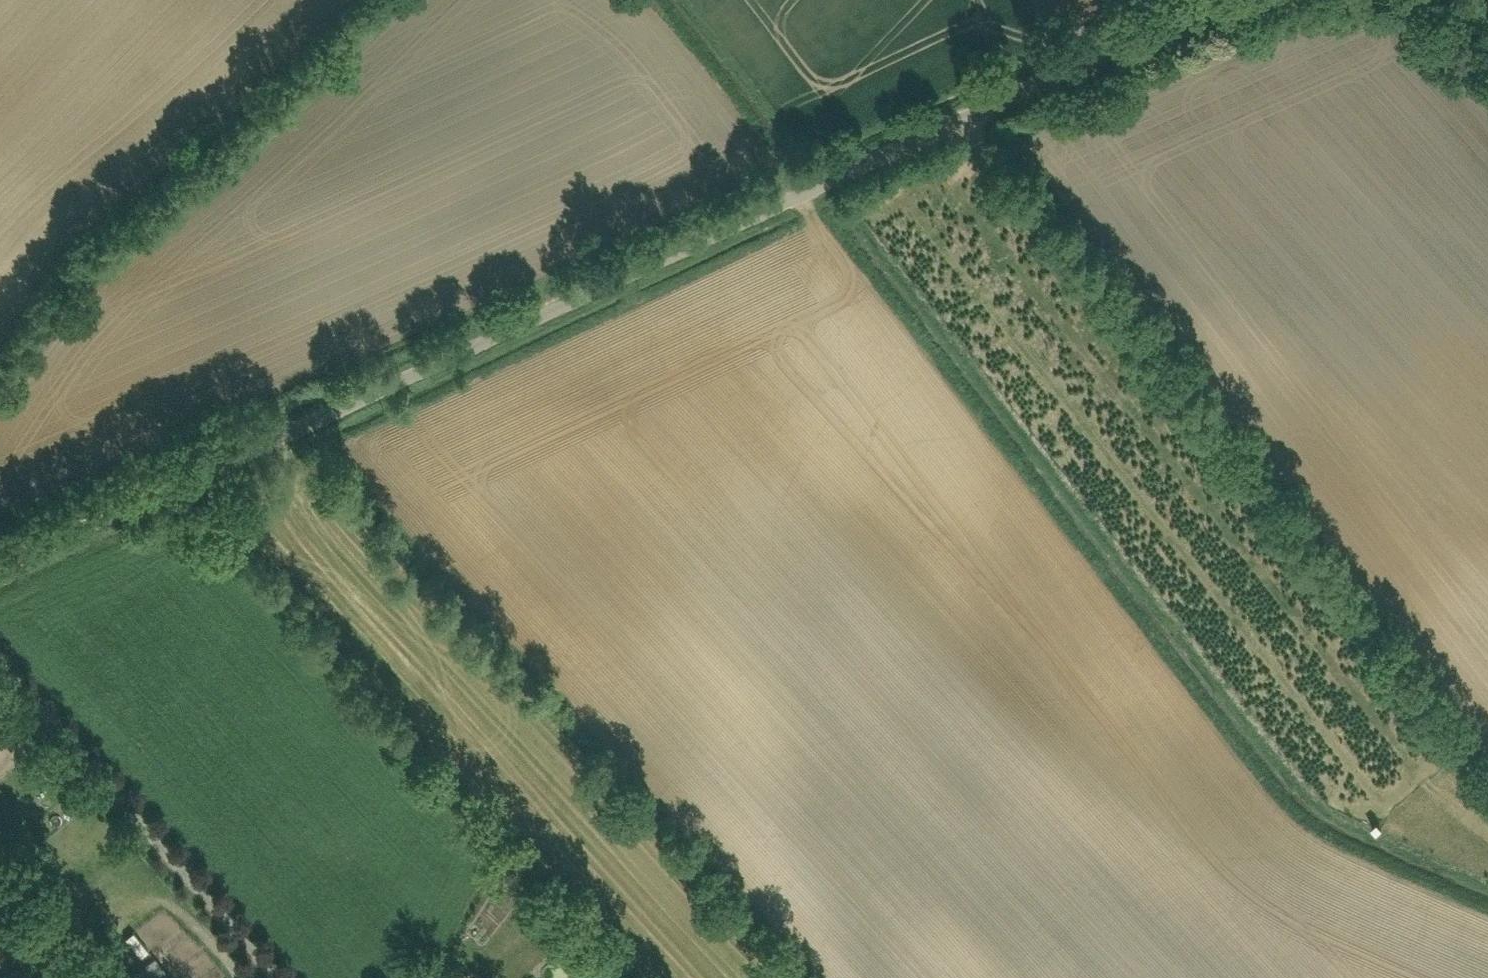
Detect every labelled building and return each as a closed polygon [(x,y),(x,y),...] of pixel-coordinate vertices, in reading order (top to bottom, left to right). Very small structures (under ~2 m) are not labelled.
[(1043,21),(1092,0),(1034,0),(1043,21)] [(151,953),(123,975),(126,977),(170,977),(151,953)]
